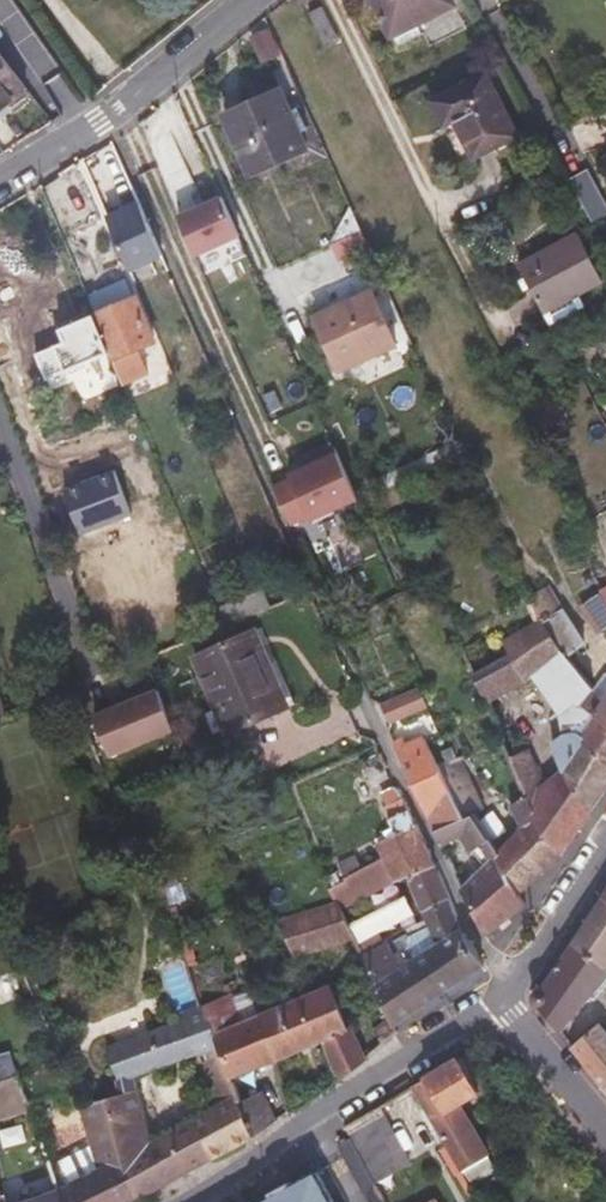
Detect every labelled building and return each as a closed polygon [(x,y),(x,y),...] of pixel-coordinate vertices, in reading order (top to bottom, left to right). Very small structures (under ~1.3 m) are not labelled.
[(393,33),(416,22),(453,5),(450,0),(375,0),(391,34),(393,33)] [(321,5),(308,13),(323,42),(337,34),(321,5)] [(416,22),(393,33),(398,44),(421,34),(416,22)] [(279,48),(261,56),(274,83),(291,75),(279,48)] [(29,91),(0,54),(0,114),(29,91)] [(486,73),(431,100),(443,125),(455,119),(474,157),(479,155),(518,135),(486,73)] [(303,141),(318,133),(296,86),(281,93),(280,92),(228,115),(252,167),(304,143),(303,141)] [(176,262),(238,234),(217,188),(156,216),(176,262)] [(334,241),(361,228),(351,206),(334,241)] [(142,207),(109,221),(112,228),(145,214),(142,207)] [(145,214),(112,228),(134,279),(167,264),(145,214)] [(546,310),(603,280),(579,235),(521,265),(546,310)] [(15,302),(0,266),(0,308),(15,302)] [(115,288),(88,300),(95,314),(111,354),(116,366),(159,348),(137,296),(121,303),(115,288)] [(342,369),(395,344),(372,290),(318,317),(342,369)] [(111,354),(95,314),(61,329),(66,341),(37,353),(48,379),(111,354)] [(541,433),(569,418),(554,387),(526,402),(541,433)] [(397,487),(465,457),(457,440),(388,475),(387,474),(381,477),(384,483),(373,489),(376,496),(380,494),(397,487)] [(275,486),(292,525),(310,517),(311,521),(359,500),(335,447),(317,455),(320,461),(307,467),(291,475),(292,479),(275,486)] [(304,461),(307,467),(320,461),(317,455),(304,461)] [(475,477),(483,493),(491,489),(483,473),(475,477)] [(403,500),(397,487),(380,494),(386,508),(403,500)] [(595,518),(602,546),(605,556),(605,511),(595,518)] [(513,556),(519,568),(529,562),(522,551),(513,556)] [(281,587),(287,600),(303,594),(297,580),(281,587)] [(543,618),(566,655),(585,642),(567,613),(550,586),(532,596),(542,616),(543,618)] [(600,592),(582,604),(601,631),(605,627),(605,603),(600,592)] [(579,705),(593,686),(566,655),(543,618),(504,638),(510,653),(475,672),(483,690),(488,703),(531,680),(543,670),(561,695),(579,705)] [(227,733),(293,704),(259,629),(193,658),(227,733)] [(604,671),(593,686),(579,705),(582,706),(595,714),(605,723),(605,673),(604,671)] [(176,728),(160,689),(96,715),(112,754),(176,728)] [(393,722),(428,705),(420,689),(385,704),(393,722)] [(605,791),(605,723),(595,714),(579,731),(565,733),(552,746),(563,773),(546,786),(530,796),(526,798),(534,815),(562,854),(565,852),(605,791)] [(526,906),(520,895),(497,859),(500,855),(498,851),(472,815),(465,818),(461,812),(437,764),(428,745),(432,743),(428,736),(408,745),(405,738),(394,742),(404,764),(442,846),(462,836),(471,853),(474,851),(485,864),(462,887),(474,910),(488,934),(526,906)] [(530,796),(546,786),(528,748),(508,758),(526,798),(530,796)] [(329,878),(343,910),(401,880),(406,878),(436,864),(413,816),(391,771),(390,769),(386,760),(384,754),(368,761),(387,803),(384,805),(397,834),(378,843),(380,848),(386,862),(349,878),(345,871),(329,878)] [(437,764),(461,812),(475,805),(472,799),(480,795),(461,756),(437,764)] [(520,895),(562,854),(534,815),(526,798),(511,806),(522,827),(498,851),(500,855),(497,859),(520,895)] [(373,941),(358,948),(390,1018),(394,1026),(484,966),(461,927),(437,865),(436,864),(406,878),(429,926),(408,936),(407,940),(410,946),(395,954),(388,942),(378,947),(373,941)] [(605,892),(571,943),(605,965),(605,892)] [(337,901),(279,919),(295,958),(355,939),(342,910),(337,901)] [(188,965),(190,966),(198,962),(190,939),(180,943),(188,965)] [(605,978),(605,965),(571,943),(542,987),(537,989),(532,993),(533,999),(536,1006),(540,1005),(560,1029),(560,1030),(605,978)] [(331,985),(260,1014),(277,1060),(322,1041),(337,1077),(364,1059),(366,1058),(352,1024),(348,1026),(331,985)] [(242,1020),(233,997),(232,993),(231,993),(202,1005),(203,1009),(206,1018),(230,1080),(277,1060),(260,1014),(260,1013),(242,1020)] [(106,1097),(137,1200),(253,1137),(252,1135),(239,1103),(230,1080),(206,1018),(203,1009),(108,1044),(117,1077),(101,1083),(106,1097)] [(394,1026),(390,1018),(375,1029),(383,1043),(396,1031),(394,1026)] [(598,1023),(569,1048),(605,1092),(605,1032),(598,1023)] [(466,1054),(458,1059),(472,1081),(480,1076),(466,1054)] [(458,1059),(412,1087),(461,1171),(484,1157),(455,1107),(478,1093),(472,1081),(458,1059)] [(9,1077),(4,1060),(0,1062),(0,1080),(9,1077)] [(20,1114),(28,1102),(19,1074),(9,1077),(0,1080),(0,1120),(20,1114)] [(252,1135),(275,1119),(260,1091),(239,1103),(252,1135)] [(137,1200),(106,1097),(80,1105),(97,1167),(58,1189),(62,1201),(133,1201),(137,1200)] [(348,1134),(376,1184),(412,1163),(384,1114),(348,1134)] [(348,1134),(337,1139),(344,1153),(364,1190),(376,1184),(348,1134)] [(44,1148),(42,1141),(20,1149),(34,1192),(56,1184),(44,1148)] [(314,1170),(266,1195),(254,1201),(331,1201),(314,1170)] [(595,1197),(599,1201),(605,1201),(605,1188),(595,1197)] [(58,1189),(56,1190),(20,1201),(62,1201),(58,1189)]
